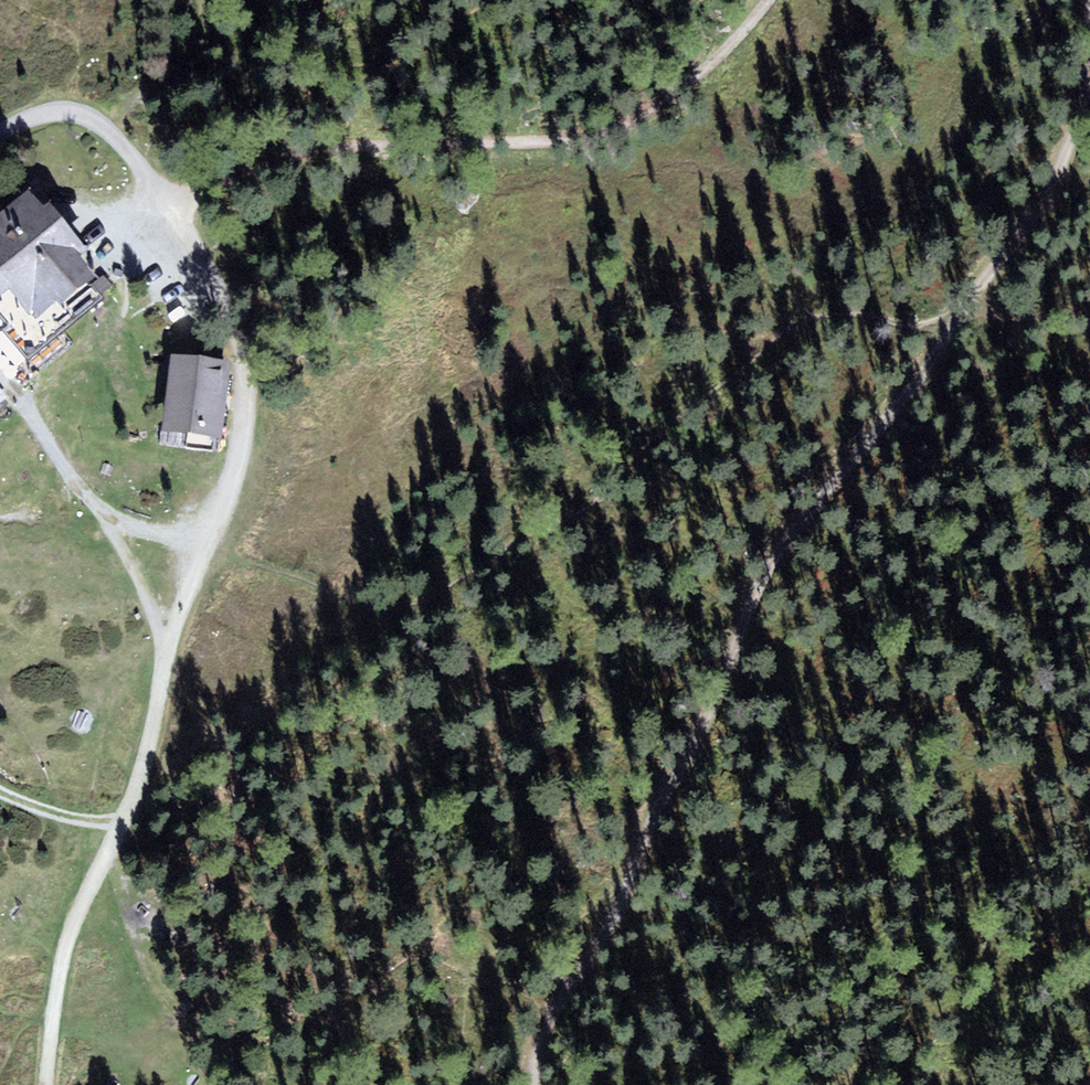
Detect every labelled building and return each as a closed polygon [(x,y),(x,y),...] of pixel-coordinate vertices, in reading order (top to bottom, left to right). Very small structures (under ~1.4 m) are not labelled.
[(3,294),(9,288),(35,319),(57,301),(60,304),(94,276),(78,256),(88,248),(50,202),(43,207),(28,189),(0,212),(0,290),(3,294)] [(221,438),(230,362),(171,354),(161,430),(221,438)]
